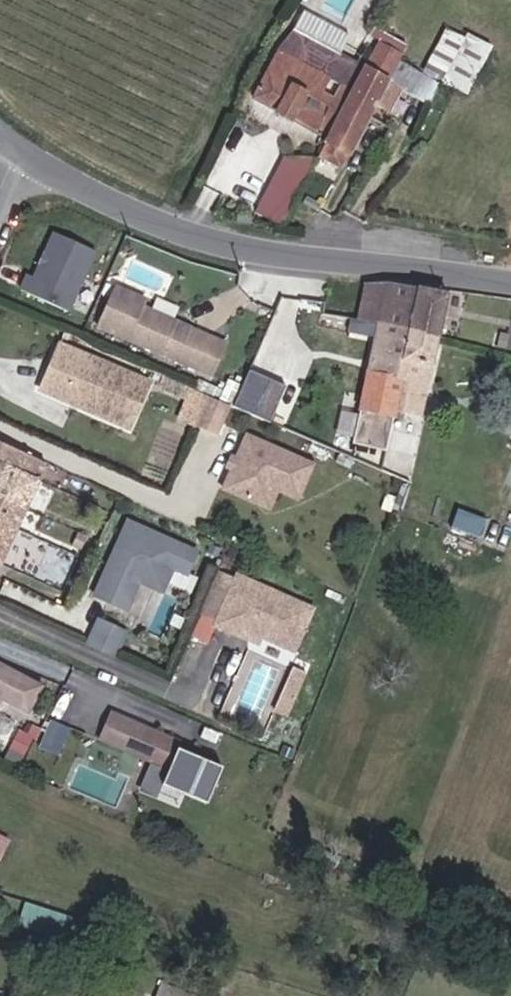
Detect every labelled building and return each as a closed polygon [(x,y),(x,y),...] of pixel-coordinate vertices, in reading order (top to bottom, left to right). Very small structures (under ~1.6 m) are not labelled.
[(332,120),(345,92),(320,78),(326,62),(318,58),(322,50),(298,36),(269,88),(286,97),(284,100),(308,113),(310,109),(332,120)] [(345,132),(363,141),(401,69),(383,58),(345,132)] [(338,146),(356,154),(363,141),(345,132),(338,146)] [(290,224),(313,158),(282,147),(260,214),(290,224)] [(72,310),(97,248),(48,228),(23,290),(72,310)] [(136,275),(103,262),(86,303),(201,350),(214,317),(177,302),(174,309),(165,305),(168,298),(137,286),(135,291),(130,289),(136,275)] [(390,314),(392,271),(339,269),(322,269),(319,307),(356,310),(390,314)] [(390,314),(418,315),(421,271),(392,271),(390,314)] [(174,309),(177,302),(168,298),(165,305),(174,309)] [(412,395),(418,315),(390,314),(356,310),(350,396),(354,396),(352,435),(386,437),(388,394),(412,395)] [(104,408),(115,379),(134,387),(141,368),(51,332),(32,379),(104,408)] [(220,382),(225,384),(234,358),(225,354),(216,380),(220,382)] [(270,420),(287,383),(250,366),(233,404),(270,420)] [(187,404),(208,413),(220,382),(216,380),(200,373),(187,404)] [(122,415),(134,387),(115,379),(104,408),(122,415)] [(312,460),(245,431),(222,486),(254,499),(262,480),(277,486),(297,495),(312,460)] [(42,460),(0,443),(0,559),(42,460)] [(277,486),(262,480),(254,499),(268,506),(277,486)] [(113,567),(106,570),(97,590),(129,603),(141,574),(153,569),(168,576),(175,560),(189,566),(197,547),(129,516),(111,557),(116,559),(113,567)] [(205,549),(217,553),(222,541),(209,536),(205,549)] [(225,553),(239,558),(243,547),(229,542),(225,553)] [(237,573),(221,567),(204,611),(220,618),(219,620),(250,632),(252,625),(263,629),(298,643),(314,601),(238,571),(237,573)] [(111,640),(123,612),(103,603),(91,631),(111,640)] [(252,625),(250,632),(261,636),(263,629),(252,625)] [(48,686),(0,663),(0,695),(36,712),(48,686)] [(278,703),(294,710),(301,688),(285,682),(278,703)] [(103,740),(176,769),(188,739),(115,710),(103,740)] [(26,717),(15,712),(7,732),(17,736),(26,717)] [(25,903),(22,924),(59,930),(63,909),(25,903)] [(167,986),(164,995),(197,995),(167,986)]
